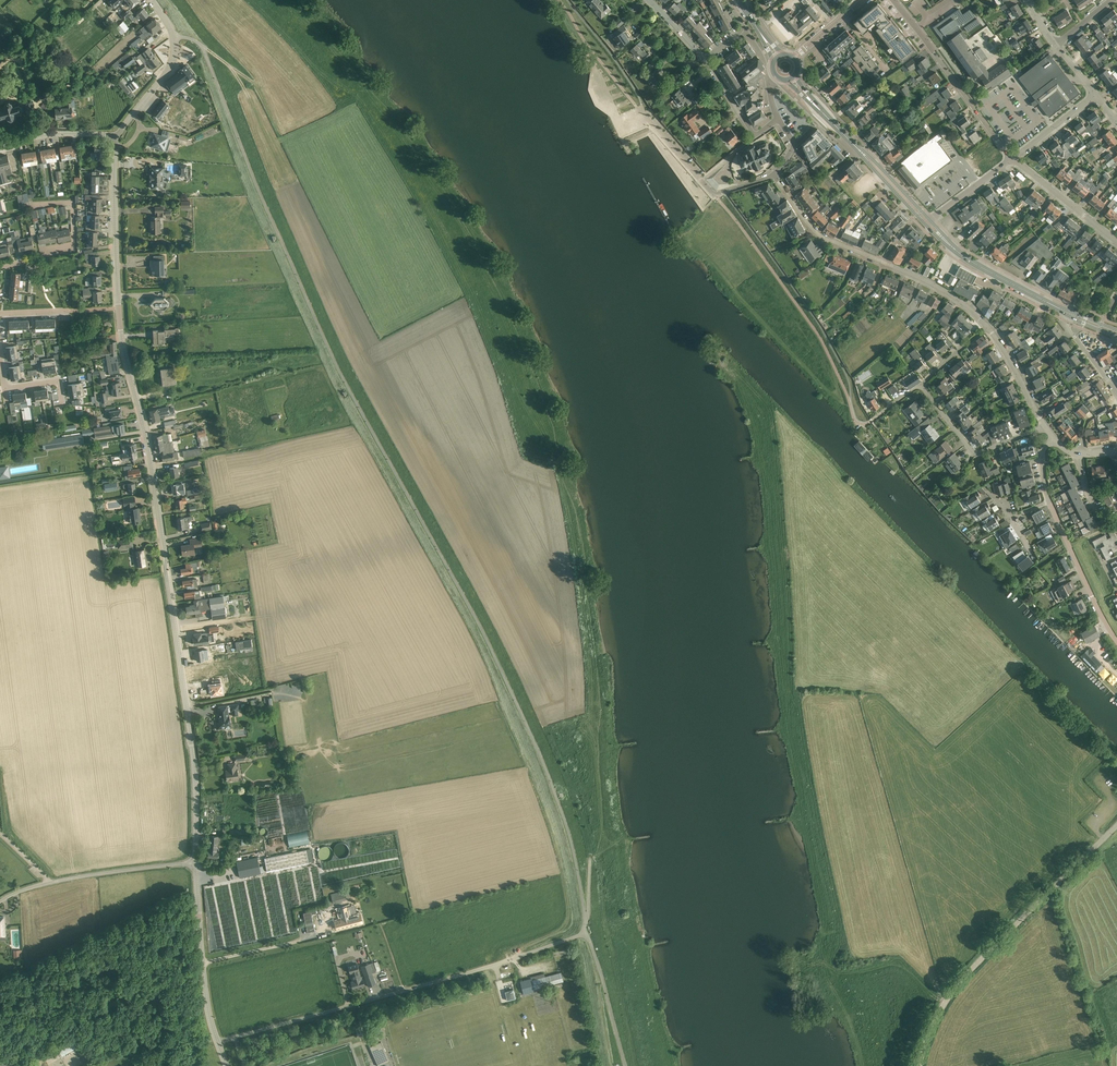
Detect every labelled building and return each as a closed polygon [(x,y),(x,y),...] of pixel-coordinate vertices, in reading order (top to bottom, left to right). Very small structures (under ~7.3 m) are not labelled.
[(109,2),(114,8),(119,4),(125,11),(121,15),(125,20),(129,17),(133,13),(130,10),(140,1),(139,0),(110,0),(109,2)] [(587,1),(587,2),(593,9),(601,1),(600,0),(586,0),(587,1)] [(1086,4),(1084,0),(1074,0),(1080,8),(1086,4)] [(593,9),(602,18),(611,10),(606,4),(605,5),(601,1),(593,9)] [(719,3),(718,1),(713,4),(713,3),(710,5),(713,11),(723,5),(721,2),(719,3)] [(823,2),(820,5),(827,13),(830,10),(823,2)] [(675,3),(669,8),(675,14),(679,11),(681,14),(682,13),(684,15),(686,13),(684,11),(686,9),(681,4),(680,3),(677,5),(675,3)] [(887,14),(878,3),(869,11),(870,12),(865,17),(864,15),(860,18),(861,19),(859,21),(858,20),(855,23),(863,34),(870,28),(869,27),(879,18),(881,19),(876,23),(879,26),(876,29),(891,47),(892,47),(894,49),(893,50),(903,62),(917,51),(908,38),(907,39),(905,37),(906,36),(891,18),(890,19),(886,15),(887,14)] [(1016,17),(1023,13),(1017,4),(1011,7),(1011,9),(1007,11),(1009,15),(1012,19),(1016,17)] [(718,14),(724,11),(723,10),(725,9),(723,5),(713,11),(716,16),(719,14),(718,14)] [(785,15),(782,18),(786,24),(787,23),(796,34),(797,34),(799,36),(800,36),(801,35),(801,34),(802,33),(803,33),(803,32),(801,30),(802,30),(802,29),(814,19),(815,21),(820,17),(810,5),(805,9),(804,8),(796,15),(792,18),(790,15),(794,12),(791,10),(785,15)] [(143,20),(145,18),(149,15),(144,9),(138,14),(136,11),(129,17),(132,21),(136,18),(137,19),(140,16),(143,20)] [(721,19),(733,13),(733,12),(731,13),(729,10),(728,11),(727,10),(724,11),(718,14),(719,14),(721,19)] [(952,15),(933,27),(943,40),(964,26),(965,27),(965,28),(968,33),(981,24),(978,19),(977,19),(971,10),(963,15),(959,10),(956,12),(958,14),(953,17),(952,15)] [(1060,14),(1066,23),(1073,19),(1067,10),(1060,14)] [(1113,10),(1107,15),(1112,21),(1116,18),(1116,20),(1116,14),(1113,10)] [(686,26),(693,20),(696,17),(691,13),(689,15),(682,22),(684,23),(682,25),(684,27),(685,25),(686,26)] [(724,25),(731,21),(732,20),(731,19),(733,18),(732,15),(733,14),(733,13),(721,19),(724,24),(724,25)] [(1060,27),(1066,23),(1060,14),(1054,18),(1060,27)] [(1109,23),(1112,21),(1107,15),(1101,20),(1106,26),(1102,29),(1106,34),(1111,30),(1109,29),(1112,27),(1109,23)] [(155,18),(142,27),(143,28),(140,29),(141,30),(143,33),(140,35),(139,36),(143,40),(147,37),(150,34),(151,36),(154,34),(162,28),(155,18)] [(618,28),(624,23),(620,19),(615,24),(618,28)] [(698,24),(697,24),(693,20),(686,26),(687,27),(686,28),(688,30),(689,29),(690,31),(693,28),(698,24)] [(1022,34),(1031,28),(1026,20),(1022,22),(1021,21),(1016,24),(1022,34)] [(721,26),(724,31),(732,27),(731,25),(733,24),(731,21),(724,25),(724,24),(721,26)] [(697,33),(704,26),(700,22),(697,24),(698,24),(693,28),(694,30),(693,31),(694,33),(696,32),(697,33)] [(624,25),(614,33),(616,36),(615,37),(615,38),(621,47),(629,41),(627,38),(630,37),(628,34),(627,33),(625,35),(624,33),(626,31),(627,30),(624,25)] [(1101,30),(1100,29),(1096,25),(1092,27),(1097,33),(1101,30)] [(701,37),(707,31),(708,31),(704,26),(697,33),(698,34),(696,35),(698,37),(699,36),(701,37)] [(846,30),(842,34),(850,43),(854,39),(846,30)] [(129,43),(137,37),(133,31),(125,37),(129,43)] [(702,44),(709,37),(705,33),(707,31),(701,37),(698,39),(699,41),(698,42),(700,44),(701,43),(702,44)] [(958,31),(957,31),(954,33),(956,36),(947,42),(974,79),(979,75),(983,80),(982,81),(988,88),(991,86),(993,88),(996,86),(1013,74),(1011,71),(1012,71),(1005,61),(989,73),(988,73),(986,71),(987,71),(981,62),(983,60),(983,61),(988,58),(980,47),(974,52),(962,36),(960,34),(958,31)] [(842,34),(837,37),(844,46),(848,42),(849,43),(850,43),(842,34)] [(1081,37),(1074,42),(1079,47),(1085,42),(1088,41),(1088,40),(1084,35),(1081,37)] [(706,48),(713,42),(709,37),(702,44),(703,45),(702,46),(703,48),(705,46),(706,48)] [(837,37),(833,41),(841,51),(842,51),(840,49),(844,46),(837,37)] [(1015,38),(1006,44),(1009,48),(1012,46),(1013,46),(1018,42),(1015,38)] [(1033,52),(1043,45),(1039,39),(1035,41),(1033,38),(1029,40),(1031,43),(1029,45),(1033,52)] [(1094,48),(1101,43),(1098,38),(1091,44),(1094,48)] [(828,45),(837,55),(841,51),(833,41),(828,45)] [(1013,46),(1016,50),(1020,46),(1023,44),(1020,41),(1018,42),(1013,46)] [(1085,42),(1079,47),(1083,53),(1090,48),(1085,42)] [(749,59),(755,54),(748,43),(741,48),(742,50),(739,52),(743,58),(746,55),(749,59)] [(1097,52),(1104,46),(1101,43),(1094,48),(1097,52)] [(633,53),(634,53),(637,56),(640,54),(643,57),(644,57),(646,59),(651,55),(648,52),(647,53),(644,50),(643,51),(637,45),(631,50),(632,51),(633,53)] [(828,45),(823,49),(830,57),(828,59),(831,64),(834,61),(833,59),(837,55),(828,45)] [(867,52),(861,45),(853,51),(856,55),(853,58),(855,61),(867,52)] [(136,57),(131,57),(134,60),(137,60),(139,59),(140,59),(143,63),(154,56),(148,48),(136,57)] [(743,58),(739,52),(737,50),(733,52),(733,51),(732,52),(733,53),(732,53),(731,52),(731,53),(737,62),(743,58)] [(867,52),(855,61),(858,64),(859,63),(861,61),(864,65),(861,67),(872,58),(867,52)] [(1045,106),(1055,98),(1059,102),(1062,107),(1067,103),(1066,101),(1070,98),(1071,100),(1080,93),(1073,84),(1070,80),(1066,76),(1049,54),(1047,52),(1043,55),(1044,55),(1041,58),(1042,59),(1028,71),(1019,78),(1036,100),(1039,98),(1042,102),(1045,106)] [(733,66),(737,62),(731,53),(730,53),(731,54),(730,55),(729,54),(730,55),(726,58),(728,59),(729,62),(733,66)] [(1091,64),(1098,58),(1094,53),(1087,58),(1091,64)] [(1102,64),(1101,62),(1107,57),(1105,54),(1098,59),(1098,58),(1091,64),(1096,69),(1102,64)] [(152,70),(153,69),(160,64),(154,56),(146,61),(147,62),(152,70)] [(134,60),(131,57),(123,63),(126,67),(134,61),(134,60)] [(877,65),(872,58),(861,67),(863,70),(866,68),(869,72),(877,65)] [(923,60),(917,64),(918,66),(923,73),(927,71),(927,70),(926,68),(926,67),(931,64),(926,58),(923,59),(923,60)] [(756,82),(762,77),(765,75),(762,70),(765,68),(763,65),(763,64),(759,59),(753,64),(754,64),(740,75),(744,80),(745,82),(746,83),(747,90),(744,91),(744,92),(741,92),(734,96),(741,106),(745,104),(746,104),(747,110),(749,110),(749,112),(747,113),(750,117),(749,118),(754,125),(767,117),(762,110),(761,110),(760,108),(761,108),(760,105),(764,105),(763,100),(764,100),(763,96),(761,97),(760,94),(760,93),(758,93),(759,94),(758,94),(757,86),(760,86),(760,83),(756,84),(756,82)] [(909,69),(917,64),(913,59),(909,62),(905,64),(901,67),(905,73),(909,69)] [(143,63),(135,69),(139,75),(147,69),(143,63)] [(721,75),(730,69),(727,63),(726,64),(724,65),(722,66),(720,67),(719,69),(718,68),(718,69),(720,73),(719,73),(720,73),(721,74),(720,75),(721,75)] [(194,76),(186,65),(178,71),(179,72),(165,82),(174,94),(188,84),(186,81),(194,76)] [(825,66),(818,73),(820,74),(818,76),(822,80),(826,76),(827,77),(830,74),(830,73),(831,72),(829,70),(832,67),(830,65),(827,68),(825,66)] [(858,76),(863,72),(861,68),(856,72),(855,73),(858,76)] [(725,80),(734,74),(730,69),(721,75),(721,76),(722,75),(723,76),(722,77),(723,76),(725,80)] [(874,69),(869,72),(875,80),(879,77),(874,69)] [(1110,70),(1108,71),(1106,69),(1100,74),(1104,80),(1112,73),(1113,73),(1111,72),(1110,70)] [(660,81),(663,79),(662,78),(660,75),(659,76),(655,71),(651,73),(650,72),(644,76),(649,82),(653,80),(656,84),(658,83),(660,82),(660,81)] [(934,84),(941,79),(938,76),(939,76),(936,72),(929,77),(934,84)] [(1112,73),(1104,80),(1109,86),(1116,79),(1112,73)] [(728,86),(737,80),(734,74),(725,80),(727,84),(726,84),(727,84),(728,85),(727,86),(728,86)] [(122,80),(118,83),(127,94),(128,94),(130,91),(131,91),(125,85),(125,84),(122,80)] [(732,91),(741,86),(737,80),(728,86),(728,87),(729,86),(730,87),(729,88),(732,91)] [(134,81),(128,86),(133,92),(137,89),(138,88),(135,85),(135,84),(136,83),(134,81)] [(827,89),(832,95),(841,87),(836,81),(827,89)] [(663,87),(666,91),(672,86),(668,83),(663,87)] [(905,87),(899,91),(903,96),(909,92),(905,87)] [(947,99),(952,95),(947,88),(942,92),(941,93),(938,89),(925,99),(926,101),(928,104),(933,101),(938,98),(944,105),(947,103),(949,101),(947,99)] [(674,95),(672,96),(673,96),(675,100),(677,99),(678,100),(677,102),(680,105),(681,104),(684,102),(685,103),(687,105),(690,102),(683,93),(683,94),(680,90),(674,95)] [(850,92),(848,94),(846,91),(836,100),(841,105),(845,101),(846,103),(849,100),(854,96),(850,92)] [(1042,108),(1046,112),(1059,102),(1055,98),(1045,106),(1042,108)] [(73,118),(72,107),(75,107),(74,99),(71,100),(66,101),(67,108),(55,109),(56,119),(73,118)] [(170,105),(167,103),(163,100),(152,113),(159,119),(163,115),(170,105)] [(956,112),(962,108),(956,100),(950,105),(953,108),(946,112),(951,119),(957,114),(956,112)] [(30,103),(29,103),(28,102),(24,103),(24,104),(20,102),(19,102),(15,103),(13,104),(12,103),(10,101),(9,101),(6,102),(5,103),(4,105),(4,106),(2,107),(2,106),(1,106),(1,107),(0,107),(0,122),(8,119),(8,120),(11,121),(12,121),(14,120),(15,120),(16,117),(17,116),(22,114),(22,115),(23,114),(25,110),(31,108),(30,103)] [(846,111),(853,118),(859,112),(857,110),(861,105),(858,101),(854,104),(846,111)] [(1062,107),(1059,102),(1046,112),(1049,117),(1062,107)] [(938,114),(949,106),(947,103),(944,105),(935,111),(938,114)] [(688,114),(681,119),(688,127),(687,128),(687,129),(687,130),(688,130),(688,131),(689,131),(690,131),(693,135),(699,130),(695,124),(692,120),(699,115),(696,110),(689,115),(688,114)] [(1095,111),(1088,117),(1092,122),(1094,124),(1091,127),(1094,130),(1100,126),(1097,122),(1101,120),(1095,111)] [(866,114),(858,120),(860,124),(858,125),(861,128),(863,126),(862,126),(871,119),(866,114)] [(955,126),(960,123),(964,128),(970,123),(970,122),(971,121),(969,120),(968,120),(965,116),(959,121),(956,116),(958,115),(957,114),(951,119),(951,120),(954,125),(955,126)] [(1097,135),(1091,127),(1089,124),(1086,127),(1081,122),(1075,127),(1079,133),(1081,135),(1086,131),(1087,132),(1089,131),(1094,137),(1095,137),(1097,135)] [(878,132),(880,131),(874,125),(864,135),(865,136),(865,137),(866,138),(869,141),(878,132)] [(725,136),(733,145),(737,142),(737,141),(740,138),(729,126),(725,129),(728,133),(725,136)] [(928,126),(925,128),(930,135),(933,133),(928,126)] [(702,138),(707,135),(712,132),(708,127),(699,133),(702,138)] [(810,136),(802,144),(811,162),(818,157),(819,156),(814,146),(818,142),(825,150),(826,150),(832,144),(818,129),(811,135),(812,136),(811,137),(810,136)] [(1107,141),(1114,136),(1109,130),(1099,138),(1101,141),(1104,138),(1107,141)] [(903,165),(899,169),(915,188),(921,184),(948,163),(948,164),(953,160),(939,141),(944,137),(939,131),(914,151),(900,162),(903,165)] [(963,134),(961,135),(966,141),(967,140),(970,138),(974,143),(975,143),(981,138),(976,131),(969,136),(966,131),(963,134)] [(1070,131),(1063,136),(1067,142),(1070,145),(1077,139),(1075,136),(1074,136),(1070,131)] [(880,138),(873,144),(873,145),(873,146),(874,147),(875,147),(877,149),(877,150),(877,149),(890,138),(891,139),(894,137),(890,132),(887,134),(888,136),(886,138),(882,141),(880,138)] [(150,146),(156,148),(159,149),(165,151),(168,152),(174,154),(176,146),(170,144),(167,143),(168,138),(167,138),(161,136),(159,135),(154,134),(153,138),(154,138),(153,140),(153,139),(151,146),(150,146)] [(1116,142),(1116,140),(1114,136),(1107,141),(1110,144),(1106,147),(1108,149),(1116,142)] [(1092,146),(1099,141),(1095,137),(1094,137),(1085,145),(1088,148),(1091,145),(1092,146)] [(890,138),(877,149),(879,151),(879,152),(880,153),(881,153),(882,154),(889,148),(890,150),(896,145),(897,145),(891,139),(890,138)] [(1057,141),(1050,146),(1054,151),(1053,152),(1057,157),(1067,149),(1064,144),(1061,146),(1057,141)] [(768,147),(769,147),(767,143),(760,145),(756,147),(755,145),(754,145),(753,146),(753,147),(748,149),(747,149),(746,149),(747,150),(746,150),(747,153),(744,154),(744,153),(743,154),(743,155),(741,156),(740,155),(740,156),(742,159),(741,159),(742,160),(740,161),(743,167),(744,166),(744,167),(745,167),(746,170),(746,171),(747,170),(749,169),(750,170),(751,169),(750,169),(753,167),(755,170),(755,171),(756,171),(756,170),(762,168),(763,168),(764,168),(764,167),(764,166),(763,166),(762,166),(761,164),(766,162),(767,163),(767,162),(766,161),(765,158),(768,157),(769,158),(769,157),(770,154),(771,154),(771,153),(769,151),(770,150),(769,150),(768,147)] [(95,160),(100,160),(105,160),(105,153),(106,153),(106,144),(95,144),(95,149),(95,153),(95,160)] [(845,157),(841,154),(839,151),(834,146),(833,145),(832,144),(826,150),(827,150),(825,152),(820,157),(820,156),(809,164),(810,165),(814,170),(824,161),(823,160),(830,153),(835,158),(831,161),(835,165),(839,162),(840,162),(845,157)] [(74,145),(67,146),(69,158),(69,159),(76,158),(77,163),(80,162),(78,155),(75,155),(74,145)] [(67,146),(60,147),(62,159),(62,160),(69,159),(69,158),(67,146)] [(1071,147),(1067,149),(1069,151),(1072,155),(1072,154),(1076,152),(1073,149),(1071,146),(1071,147)] [(55,148),(48,149),(50,162),(57,161),(55,148)] [(48,149),(41,151),(43,164),(50,162),(48,149)] [(898,162),(904,157),(901,153),(897,150),(892,154),(890,152),(884,157),(890,164),(896,160),(898,162)] [(37,160),(36,157),(36,151),(29,153),(30,161),(31,165),(31,166),(37,165),(37,169),(41,168),(41,169),(40,164),(38,164),(37,160)] [(1036,157),(1041,163),(1046,160),(1048,163),(1052,160),(1049,157),(1048,157),(1043,152),(1036,157)] [(1110,152),(1104,157),(1106,160),(1112,156),(1110,152)] [(31,165),(30,161),(29,153),(22,154),(23,159),(23,162),(24,166),(31,165)] [(9,161),(8,156),(8,155),(0,157),(0,184),(8,182),(7,175),(12,174),(10,167),(9,161)] [(1106,164),(1109,167),(1111,166),(1116,162),(1116,161),(1116,155),(1113,158),(1113,159),(1106,164)] [(1057,169),(1060,165),(1055,159),(1051,162),(1057,169)] [(802,187),(797,179),(809,171),(802,162),(789,171),(791,174),(786,177),(789,181),(790,180),(793,185),(792,186),(796,191),(802,187)] [(855,180),(864,172),(854,162),(846,169),(846,170),(835,180),(839,185),(846,178),(851,183),(855,179),(855,180)] [(187,165),(178,165),(178,176),(187,176),(187,165)] [(1062,179),(1067,173),(1064,170),(1066,167),(1064,165),(1056,175),(1062,179)] [(163,189),(163,176),(163,168),(152,168),(152,175),(150,175),(150,182),(152,182),(152,188),(163,189)] [(1067,173),(1062,179),(1067,184),(1073,177),(1075,179),(1080,174),(1077,171),(1075,174),(1073,172),(1070,169),(1067,173)] [(92,176),(92,183),(100,183),(100,180),(103,180),(103,176),(100,176),(100,171),(94,171),(92,171),(92,176)] [(1014,181),(1015,181),(1010,174),(1004,178),(1009,185),(1011,188),(1015,185),(1016,183),(1014,181)] [(1078,181),(1072,188),(1078,193),(1083,186),(1087,182),(1082,178),(1083,176),(1080,174),(1075,179),(1078,181)] [(1003,189),(1009,185),(1004,178),(998,182),(1001,186),(1003,189)] [(1083,186),(1078,193),(1084,197),(1089,190),(1091,192),(1094,189),(1095,188),(1096,186),(1091,182),(1087,188),(1083,186)] [(774,206),(782,201),(777,193),(775,194),(769,184),(765,186),(764,185),(761,187),(755,189),(757,194),(761,193),(768,203),(770,201),(774,206)] [(1094,194),(1089,201),(1094,206),(1100,199),(1096,196),(1099,193),(1097,191),(1101,186),(1100,185),(1099,184),(1096,186),(1095,188),(1094,189),(1091,192),(1094,194)] [(1001,186),(999,187),(1002,192),(1005,196),(1008,194),(1005,190),(1004,191),(1003,189),(1001,186)] [(805,198),(810,195),(805,188),(796,195),(800,201),(804,197),(805,198)] [(997,203),(1000,201),(995,194),(996,194),(991,188),(984,193),(988,199),(989,199),(990,202),(994,199),(997,203)] [(1034,201),(1040,194),(1034,190),(1025,201),(1031,205),(1032,204),(1034,201)] [(27,193),(17,195),(18,198),(23,197),(24,199),(22,200),(23,203),(29,201),(27,193)] [(1037,209),(1045,198),(1040,194),(1034,201),(1032,204),(1037,209)] [(1116,210),(1116,207),(1116,206),(1116,205),(1116,203),(1115,201),(1116,201),(1116,202),(1116,194),(1116,195),(1116,194),(1116,195),(1112,200),(1114,203),(1105,214),(1110,219),(1116,210)] [(100,195),(93,195),(85,195),(85,198),(93,198),(93,202),(91,202),(91,205),(101,205),(101,202),(102,202),(102,199),(100,198),(100,195)] [(800,201),(810,214),(820,206),(810,195),(805,198),(804,197),(800,201)] [(874,203),(875,202),(879,198),(875,195),(870,200),(874,203)] [(978,218),(989,208),(979,196),(962,209),(963,210),(956,214),(958,216),(956,217),(958,219),(960,220),(963,224),(968,221),(970,219),(973,223),(978,218)] [(1094,206),(1100,210),(1108,200),(1106,198),(1103,201),(1100,199),(1094,206)] [(783,212),(792,207),(787,200),(778,206),(778,205),(775,207),(776,209),(779,207),(783,212)] [(881,201),(875,207),(882,214),(888,208),(881,201)] [(1014,208),(1011,204),(1010,202),(1004,207),(1008,213),(1009,212),(1011,215),(1016,211),(1014,208)] [(1051,214),(1056,207),(1050,203),(1042,213),(1044,215),(1047,211),(1051,214)] [(87,211),(87,215),(91,215),(95,215),(100,215),(99,215),(99,212),(102,212),(102,209),(101,209),(101,205),(91,205),(91,208),(89,209),(88,211),(87,211)] [(48,214),(55,213),(54,206),(47,207),(48,214)] [(150,233),(156,233),(160,233),(159,217),(163,217),(163,207),(155,207),(156,213),(156,217),(151,217),(152,228),(150,228),(150,233)] [(784,223),(789,220),(797,215),(792,207),(783,212),(777,216),(779,219),(769,225),(773,230),(781,225),(784,223)] [(818,210),(812,216),(816,221),(822,215),(827,210),(825,207),(820,212),(818,210)] [(829,215),(833,219),(841,211),(837,207),(829,215)] [(1054,222),(1062,212),(1056,207),(1051,214),(1048,217),(1051,220),(1054,222)] [(882,214),(880,216),(882,218),(882,217),(884,216),(889,220),(890,222),(892,220),(891,218),(894,216),(895,215),(888,208),(882,214)] [(1022,218),(1029,210),(1027,208),(1020,216),(1022,218)] [(1036,209),(1030,217),(1033,219),(1039,212),(1036,209)] [(816,221),(822,226),(828,221),(822,215),(816,221)] [(890,222),(884,227),(887,230),(888,230),(891,227),(893,229),(896,232),(899,229),(900,229),(900,228),(904,224),(906,222),(905,221),(903,220),(903,219),(903,218),(901,216),(900,216),(899,215),(896,218),(894,216),(891,218),(892,220),(890,222)] [(840,224),(839,225),(841,226),(843,228),(848,222),(849,220),(849,219),(847,218),(846,217),(843,220),(841,223),(840,224)] [(1059,221),(1053,226),(1059,230),(1061,227),(1067,232),(1075,222),(1069,217),(1067,220),(1064,224),(1063,225),(1059,221)] [(789,220),(784,223),(787,228),(791,226),(796,236),(806,231),(798,218),(790,222),(789,220)] [(972,228),(965,234),(971,240),(984,228),(983,227),(986,225),(981,219),(972,228)] [(843,234),(841,238),(841,239),(841,238),(844,239),(844,240),(849,242),(852,235),(852,233),(853,232),(853,231),(854,231),(848,228),(851,224),(852,222),(849,220),(848,222),(843,228),(846,230),(845,232),(844,232),(843,234)] [(839,229),(836,227),(837,224),(832,221),(830,223),(829,222),(824,231),(834,237),(839,229)] [(1075,233),(1080,226),(1075,222),(1067,232),(1072,236),(1070,239),(1070,238),(1063,246),(1066,249),(1073,241),(1077,236),(1074,234),(1075,233)] [(983,236),(977,242),(978,242),(984,249),(990,243),(994,240),(989,235),(992,231),(995,229),(992,225),(982,234),(983,235),(983,236)] [(921,243),(917,241),(921,238),(919,237),(919,236),(915,232),(916,231),(911,226),(910,227),(903,235),(909,240),(914,244),(911,249),(915,252),(921,243)] [(91,228),(86,228),(86,231),(86,232),(89,232),(89,234),(88,234),(88,238),(97,238),(98,235),(99,235),(99,232),(95,232),(95,228),(91,228)] [(69,229),(63,230),(65,241),(71,240),(69,229)] [(852,235),(849,242),(853,244),(853,243),(856,244),(856,245),(859,240),(861,241),(863,236),(866,230),(863,229),(861,233),(855,230),(853,232),(852,233),(852,235)] [(56,230),(49,231),(52,242),(58,240),(56,230)] [(56,230),(58,240),(58,242),(65,241),(63,230),(57,232),(56,230)] [(1078,249),(1071,254),(1073,257),(1079,253),(1084,249),(1085,247),(1086,248),(1088,245),(1086,243),(1089,239),(1092,235),(1085,230),(1084,233),(1080,237),(1079,238),(1077,241),(1083,245),(1078,249)] [(19,235),(16,236),(15,231),(10,232),(12,240),(17,238),(18,243),(18,245),(20,251),(27,249),(25,242),(24,238),(20,239),(19,235)] [(49,231),(43,232),(45,243),(52,242),(49,231)] [(43,232),(37,234),(39,244),(45,243),(43,232)] [(906,244),(909,240),(903,235),(900,239),(904,243),(906,244)] [(34,248),(33,242),(32,240),(31,237),(24,238),(25,242),(27,249),(34,248)] [(869,251),(872,244),(875,238),(872,237),(870,241),(866,239),(865,241),(864,241),(861,247),(862,247),(865,248),(865,249),(869,251)] [(97,242),(97,238),(88,238),(88,248),(87,248),(95,247),(95,245),(99,245),(99,242),(97,242)] [(881,248),(885,241),(881,238),(876,245),(872,244),(869,251),(874,253),(874,252),(877,253),(877,254),(880,248),(881,248)] [(1039,238),(1011,261),(1011,262),(1011,261),(1024,270),(1027,267),(1029,269),(1037,258),(1040,260),(1043,256),(1047,259),(1053,253),(1052,252),(1051,251),(1047,247),(1039,238)] [(1088,245),(1086,248),(1094,254),(1097,251),(1103,244),(1102,244),(1103,243),(1103,242),(1101,241),(1100,241),(1100,242),(1097,239),(1093,245),(1090,243),(1088,245)] [(13,246),(12,241),(12,240),(7,241),(8,243),(5,244),(1,245),(1,248),(3,256),(10,255),(9,247),(13,246)] [(811,240),(800,248),(811,263),(822,255),(820,253),(823,252),(819,247),(817,248),(815,246),(811,240)] [(995,247),(990,254),(991,254),(990,255),(992,257),(993,256),(996,258),(1001,251),(1004,247),(1007,249),(1009,246),(1008,244),(1007,244),(1006,244),(1005,244),(1003,246),(1002,245),(1000,247),(999,249),(995,247)] [(887,258),(897,264),(905,251),(895,246),(891,252),(892,252),(892,253),(891,255),(890,254),(887,258)] [(1001,251),(996,258),(998,260),(998,261),(1000,262),(1001,262),(1002,262),(1007,255),(1004,253),(1007,249),(1004,247),(1001,251)] [(927,265),(937,255),(930,248),(925,253),(927,256),(923,260),(927,265)] [(1108,249),(1104,254),(1102,256),(1108,261),(1114,253),(1108,249)] [(85,254),(85,260),(86,260),(87,263),(92,263),(92,265),(100,265),(99,256),(92,256),(89,254),(90,253),(85,254)] [(847,270),(851,261),(839,256),(839,255),(834,253),(828,267),(845,274),(847,270)] [(1114,265),(1116,261),(1116,255),(1114,253),(1108,261),(1105,264),(1109,268),(1104,272),(1106,276),(1115,269),(1112,266),(1113,265),(1114,265)] [(1100,257),(1097,254),(1090,259),(1093,262),(1100,257)] [(921,263),(912,256),(907,263),(916,269),(921,263)] [(164,260),(151,260),(151,267),(152,267),(152,271),(152,275),(157,275),(157,276),(159,276),(159,275),(164,275),(163,275),(162,265),(164,265),(164,260)] [(851,277),(852,277),(850,282),(856,284),(864,266),(856,262),(851,277)] [(874,270),(867,267),(861,281),(871,285),(876,274),(873,272),(874,270)] [(960,267),(955,275),(973,284),(977,276),(960,267)] [(1047,273),(1043,270),(1040,267),(1038,270),(1033,277),(1039,282),(1043,277),(1044,278),(1047,273)] [(1043,285),(1043,286),(1045,288),(1046,287),(1048,288),(1047,289),(1049,291),(1050,290),(1058,281),(1061,283),(1066,279),(1068,277),(1059,270),(1055,276),(1053,274),(1050,278),(1049,277),(1043,285)] [(89,281),(85,281),(85,286),(89,286),(97,285),(98,286),(99,286),(99,285),(101,285),(100,276),(96,276),(96,272),(101,271),(89,273),(89,278),(91,278),(91,281),(89,281)] [(952,275),(947,282),(945,281),(945,282),(950,285),(955,276),(952,275)] [(883,284),(882,286),(886,288),(887,285),(889,286),(892,278),(886,276),(883,284)] [(967,283),(969,281),(961,277),(960,279),(959,281),(965,285),(967,285),(968,283),(967,283)] [(892,278),(889,286),(896,289),(899,281),(892,278)] [(965,285),(959,281),(957,284),(953,290),(961,294),(961,293),(967,296),(966,297),(971,300),(974,293),(977,295),(979,290),(970,286),(968,290),(964,287),(965,285)] [(1068,293),(1066,292),(1065,292),(1069,284),(1065,281),(1060,292),(1057,291),(1055,296),(1057,297),(1070,304),(1073,296),(1075,293),(1070,290),(1068,293)] [(911,295),(914,286),(905,282),(900,294),(909,298),(910,295),(911,295)] [(94,302),(96,302),(102,301),(101,291),(94,291),(94,288),(88,288),(83,289),(84,297),(94,297),(94,302)] [(923,303),(928,294),(920,290),(917,296),(916,299),(923,303)] [(989,299),(996,306),(1002,296),(993,290),(992,291),(991,290),(989,293),(991,294),(988,298),(989,299)] [(989,299),(988,298),(983,294),(980,299),(977,303),(978,303),(976,305),(982,310),(986,304),(989,299)] [(936,308),(940,301),(933,296),(928,304),(936,308)] [(1014,307),(1016,304),(1005,297),(1002,303),(999,308),(1003,310),(1006,305),(1010,307),(1009,309),(1014,312),(1016,309),(1014,307)] [(156,309),(165,309),(170,303),(164,298),(155,298),(150,304),(156,309)] [(995,308),(996,306),(989,299),(986,304),(993,311),(994,310),(995,308)] [(946,318),(954,309),(947,303),(942,309),(945,312),(938,320),(944,325),(949,320),(946,318)] [(989,318),(993,311),(986,304),(982,310),(981,311),(988,319),(989,318)] [(1022,318),(1028,308),(1026,307),(1025,309),(1021,307),(1019,310),(1018,310),(1015,314),(1016,314),(1015,317),(1019,320),(1018,322),(1019,323),(1021,320),(1022,318)] [(1028,308),(1022,318),(1028,321),(1032,313),(1029,311),(1029,309),(1028,308)] [(851,309),(843,316),(844,318),(853,311),(851,309)] [(925,312),(920,316),(918,318),(921,321),(928,315),(925,312)] [(955,319),(952,322),(955,325),(954,327),(957,329),(961,325),(966,320),(960,314),(955,319)] [(1026,329),(1026,330),(1030,332),(1031,330),(1034,331),(1037,327),(1040,329),(1042,327),(1045,320),(1038,316),(1035,322),(1034,324),(1031,322),(1030,324),(1028,328),(1026,329)] [(964,328),(961,331),(964,334),(967,331),(972,326),(966,320),(961,325),(964,328)] [(1011,332),(1006,336),(1009,341),(1015,338),(1018,336),(1015,331),(1013,329),(1016,327),(1013,325),(1009,328),(1010,331),(1011,332)] [(1055,339),(1062,335),(1055,326),(1048,331),(1043,335),(1049,343),(1055,339)] [(154,344),(160,344),(163,343),(165,343),(164,339),(166,339),(166,338),(175,337),(175,333),(177,332),(176,329),(170,329),(164,329),(164,331),(153,332),(154,344)] [(941,332),(936,337),(940,342),(937,345),(942,351),(946,348),(949,346),(951,343),(946,338),(941,332)] [(971,359),(967,362),(969,363),(972,360),(983,352),(980,349),(984,346),(989,342),(983,334),(970,344),(971,345),(969,347),(972,351),(974,349),(976,352),(969,357),(971,359)] [(1015,338),(1009,341),(1010,342),(1013,347),(1019,344),(1019,343),(1020,343),(1022,346),(1027,342),(1026,340),(1026,339),(1021,342),(1018,336),(1015,338)] [(1038,336),(1034,339),(1036,342),(1035,342),(1040,349),(1045,345),(1044,345),(1038,336)] [(1049,349),(1046,351),(1048,354),(1055,349),(1056,351),(1057,352),(1059,351),(1061,354),(1070,348),(1065,341),(1059,346),(1058,347),(1056,344),(1049,349)] [(109,355),(116,355),(117,355),(116,342),(111,342),(102,342),(102,346),(85,347),(86,357),(106,356),(106,358),(109,357),(109,355)] [(1021,352),(1017,354),(1021,361),(1029,356),(1026,351),(1031,348),(1030,346),(1028,343),(1027,342),(1022,346),(1018,348),(1021,352)] [(935,349),(931,344),(930,343),(925,347),(929,352),(925,355),(931,362),(937,356),(933,351),(935,349)] [(16,345),(6,347),(7,353),(17,352),(16,345)] [(919,353),(918,352),(915,348),(910,353),(913,357),(918,362),(914,365),(919,371),(926,366),(921,361),(924,359),(919,353)] [(1108,350),(1108,349),(1097,355),(1100,360),(1102,359),(1106,365),(1112,361),(1116,368),(1116,353),(1112,356),(1111,354),(1108,350)] [(990,369),(996,365),(995,362),(999,359),(993,350),(986,354),(992,363),(988,366),(990,369)] [(17,352),(7,353),(8,360),(12,359),(13,363),(19,362),(18,358),(19,358),(17,352)] [(1046,357),(1046,356),(1044,353),(1043,353),(1039,357),(1037,358),(1037,359),(1031,362),(1032,365),(1026,369),(1030,376),(1037,372),(1035,368),(1043,364),(1040,360),(1046,357)] [(54,357),(48,358),(50,373),(57,372),(56,365),(60,365),(58,354),(54,355),(54,357)] [(1074,365),(1080,361),(1075,354),(1069,358),(1067,356),(1062,360),(1066,365),(1071,361),(1074,365)] [(114,373),(120,372),(117,358),(116,355),(109,355),(109,357),(106,358),(109,374),(114,373)] [(48,358),(41,359),(44,374),(50,373),(48,358)] [(962,360),(956,364),(962,372),(965,369),(967,372),(972,367),(969,363),(967,362),(966,360),(964,362),(962,360)] [(952,372),(949,374),(954,380),(955,381),(961,377),(959,374),(962,372),(956,364),(950,369),(952,372)] [(1002,374),(1006,371),(1002,364),(992,370),(996,377),(995,378),(997,383),(1004,378),(1002,374)] [(20,365),(9,367),(10,374),(21,372),(20,365)] [(163,385),(168,385),(176,384),(174,367),(161,369),(163,385)] [(1076,369),(1067,376),(1069,379),(1078,372),(1083,379),(1084,378),(1090,374),(1085,367),(1079,372),(1076,369)] [(21,372),(10,374),(11,380),(22,378),(21,372)] [(909,388),(921,381),(916,374),(905,382),(909,388)] [(880,390),(891,382),(887,376),(876,383),(880,390)] [(1041,377),(1032,382),(1034,385),(1033,386),(1034,387),(1033,388),(1034,390),(1035,390),(1036,391),(1046,386),(1043,381),(1041,377)] [(108,379),(100,380),(101,385),(106,384),(107,390),(109,390),(120,388),(120,382),(108,383),(108,379)] [(949,384),(948,383),(945,379),(941,382),(942,383),(936,387),(936,388),(937,387),(939,390),(939,391),(941,394),(947,390),(949,393),(955,388),(951,382),(949,384)] [(1096,395),(1104,389),(1099,381),(1096,383),(1094,379),(1091,381),(1096,389),(1093,391),(1096,395)] [(1076,387),(1078,391),(1089,384),(1087,380),(1076,387)] [(82,382),(68,384),(69,391),(83,389),(82,382)] [(1006,396),(1016,391),(1012,383),(1002,388),(1006,396)] [(889,388),(892,394),(898,390),(894,385),(889,388)] [(109,390),(100,391),(102,403),(102,407),(106,406),(105,402),(107,402),(106,396),(121,394),(120,388),(109,390)] [(1068,399),(1078,393),(1075,388),(1065,395),(1068,399)] [(47,389),(41,390),(42,401),(49,400),(53,399),(52,393),(48,393),(47,389)] [(83,389),(69,391),(70,398),(84,395),(83,389)] [(1051,401),(1057,398),(1051,389),(1049,391),(1049,390),(1040,396),(1044,402),(1050,399),(1051,401)] [(1106,405),(1109,402),(1107,399),(1109,397),(1104,389),(1096,395),(1099,392),(1102,396),(1101,397),(1106,405)] [(41,390),(34,391),(36,402),(42,401),(41,390)] [(876,395),(877,394),(875,390),(871,393),(871,392),(870,391),(869,391),(868,391),(867,391),(867,392),(867,393),(867,394),(866,394),(868,398),(866,399),(873,410),(880,407),(874,398),(875,398),(876,399),(878,398),(876,395)] [(1010,404),(1020,399),(1016,391),(1006,396),(1010,404)] [(26,392),(19,393),(21,404),(27,403),(27,398),(26,392)] [(19,393),(12,394),(14,402),(14,405),(21,404),(19,393)] [(957,406),(960,409),(966,405),(966,404),(965,405),(961,399),(959,400),(956,396),(952,399),(952,398),(946,403),(951,410),(957,406)] [(906,408),(913,418),(911,419),(915,425),(922,420),(919,417),(923,413),(919,408),(920,408),(915,401),(911,405),(910,404),(909,405),(910,406),(906,408)] [(1068,409),(1067,408),(1064,404),(1064,403),(1055,409),(1054,408),(1048,412),(1050,416),(1049,416),(1051,419),(1052,418),(1053,419),(1059,415),(1068,409)] [(1080,408),(1083,411),(1086,414),(1089,410),(1083,404),(1080,408)] [(962,412),(956,417),(960,422),(968,417),(967,416),(965,414),(970,410),(966,405),(960,409),(962,412)] [(1108,408),(1111,412),(1113,416),(1115,416),(1116,419),(1116,409),(1116,408),(1114,410),(1112,406),(1108,408)] [(115,411),(114,407),(105,409),(106,412),(107,419),(111,418),(111,419),(114,418),(114,420),(119,419),(119,418),(122,417),(121,410),(115,411)] [(152,423),(157,421),(160,421),(159,416),(170,413),(168,407),(158,409),(149,411),(152,423)] [(1016,416),(1026,412),(1024,407),(1014,411),(1016,416)] [(1086,414),(1083,411),(1080,408),(1076,411),(1083,418),(1086,415),(1085,414),(1086,414)] [(1098,416),(1107,410),(1105,408),(1097,414),(1095,415),(1094,415),(1096,417),(1098,416)] [(1028,417),(1026,412),(1016,416),(1018,421),(1023,419),(1028,417)] [(974,416),(972,418),(970,415),(967,416),(968,417),(960,422),(965,428),(971,423),(973,426),(978,421),(974,416)] [(1060,418),(1057,421),(1060,424),(1058,426),(1064,433),(1071,427),(1070,427),(1073,424),(1068,418),(1065,420),(1062,417),(1060,418)] [(973,439),(985,429),(982,427),(983,426),(981,425),(984,422),(982,419),(978,422),(978,421),(973,426),(975,428),(969,433),(973,439)] [(1020,428),(1026,426),(1023,419),(1018,421),(1020,428)] [(1007,421),(1001,423),(1005,434),(1011,432),(1007,421)] [(174,426),(175,430),(184,428),(184,426),(185,427),(188,426),(188,425),(193,424),(193,422),(183,424),(174,426)] [(1109,429),(1098,431),(1100,440),(1110,439),(1109,436),(1113,435),(1112,430),(1116,430),(1116,429),(1114,426),(1115,426),(1113,422),(1109,423),(1105,423),(1106,426),(1108,426),(1110,425),(1111,429),(1109,429)] [(1001,423),(996,425),(1000,436),(1005,434),(1001,423)] [(97,427),(94,428),(95,438),(113,436),(113,435),(115,435),(118,435),(118,434),(125,433),(123,424),(116,425),(116,424),(112,425),(111,425),(108,426),(100,427),(97,427)] [(920,425),(909,433),(914,441),(919,437),(918,437),(921,434),(922,433),(930,443),(939,435),(936,430),(935,431),(930,424),(924,429),(920,424),(919,425),(920,425)] [(980,433),(973,439),(978,445),(989,435),(991,439),(995,438),(991,428),(989,425),(987,426),(988,427),(990,430),(983,436),(980,433)] [(996,425),(991,428),(995,438),(1000,436),(996,425)] [(1071,427),(1064,433),(1070,441),(1072,439),(1075,442),(1078,439),(1075,436),(1077,435),(1071,427)] [(197,433),(196,433),(198,440),(200,439),(201,442),(209,440),(205,429),(197,431),(197,433)] [(1086,430),(1085,433),(1085,436),(1086,443),(1091,442),(1100,440),(1098,431),(1094,431),(1092,432),(1091,429),(1086,430)] [(159,435),(154,436),(155,443),(163,442),(166,442),(168,442),(173,441),(171,433),(167,434),(159,435)] [(64,437),(47,439),(48,448),(71,445),(71,442),(84,440),(83,436),(83,434),(82,434),(80,435),(71,436),(70,436),(70,435),(64,436),(64,437)] [(933,451),(929,455),(935,463),(936,462),(937,463),(938,462),(937,461),(939,460),(945,455),(944,454),(947,452),(948,453),(952,449),(945,440),(941,444),(942,444),(933,451)] [(163,442),(155,443),(156,451),(161,451),(162,454),(163,461),(168,460),(174,459),(179,458),(178,452),(175,452),(173,441),(168,442),(166,442),(163,442)] [(874,456),(859,441),(854,446),(868,461),(874,456)] [(135,444),(122,446),(122,450),(127,449),(128,452),(136,451),(135,444)] [(1023,455),(1035,452),(1033,445),(1021,448),(1023,455)] [(1017,448),(1013,449),(1012,447),(1008,449),(1008,448),(1006,449),(1010,459),(1016,456),(1016,455),(1018,455),(1017,448)] [(201,455),(201,452),(200,448),(183,451),(184,458),(201,455)] [(1010,459),(1006,449),(1003,450),(1004,451),(1000,453),(1001,454),(998,457),(1002,462),(1004,461),(1004,462),(1010,459)] [(122,454),(111,456),(112,461),(123,459),(123,461),(137,458),(136,451),(122,454)] [(958,457),(954,453),(945,460),(947,464),(946,465),(952,473),(955,471),(960,467),(959,466),(961,464),(957,458),(958,457)] [(981,468),(980,469),(983,477),(992,473),(992,472),(994,472),(995,475),(1000,473),(996,465),(989,467),(987,460),(979,464),(981,468)] [(1032,470),(1031,468),(1029,462),(1017,465),(1019,474),(1021,478),(1020,478),(1023,487),(1036,483),(1033,475),(1031,470),(1032,470)] [(1069,463),(1054,470),(1056,474),(1061,472),(1060,470),(1063,469),(1064,472),(1071,468),(1069,464),(1069,463)] [(133,469),(133,468),(132,465),(124,467),(124,469),(126,471),(127,475),(125,477),(125,480),(130,479),(130,477),(141,476),(140,468),(133,469)] [(1093,475),(1099,475),(1105,474),(1104,466),(1092,467),(1093,475)] [(0,468),(0,479),(8,478),(8,475),(3,475),(2,471),(5,470),(5,467),(0,468)] [(182,471),(182,470),(181,467),(178,467),(170,468),(171,477),(179,476),(178,472),(182,471)] [(1059,480),(1074,473),(1073,472),(1071,468),(1064,472),(1065,474),(1062,475),(1062,474),(1057,476),(1059,480)] [(1074,473),(1059,480),(1061,485),(1066,482),(1065,481),(1067,479),(1068,479),(1069,482),(1076,479),(1077,478),(1076,478),(1074,475),(1075,474),(1074,473)] [(1009,492),(1010,492),(1009,488),(1012,487),(1009,478),(1004,480),(1005,483),(1002,484),(1004,494),(1005,494),(1006,494),(1009,494),(1009,492)] [(1067,484),(1062,487),(1064,491),(1065,491),(1067,490),(1070,488),(1074,486),(1079,484),(1079,482),(1078,483),(1076,479),(1069,482),(1070,484),(1070,485),(1068,486),(1067,484)] [(105,484),(106,491),(118,489),(117,482),(105,484)] [(1004,494),(1002,484),(998,485),(997,482),(992,483),(994,490),(997,489),(999,495),(1000,495),(1001,496),(1003,495),(1004,494)] [(129,493),(131,493),(136,492),(135,483),(123,485),(124,488),(128,487),(129,493)] [(184,492),(184,487),(183,484),(179,485),(179,484),(178,485),(173,485),(174,494),(184,492)] [(1065,492),(1061,494),(1063,498),(1077,491),(1077,490),(1076,490),(1074,486),(1070,488),(1067,490),(1065,491),(1064,491),(1065,492)] [(1041,500),(1039,494),(1032,496),(1030,490),(1022,492),(1021,492),(1022,496),(1025,495),(1026,500),(1029,499),(1031,503),(1041,500)] [(1077,491),(1063,498),(1065,503),(1069,500),(1069,499),(1071,497),(1073,500),(1080,496),(1079,496),(1077,492),(1078,492),(1077,491)] [(969,494),(963,498),(965,502),(967,501),(967,502),(966,503),(964,504),(967,510),(971,508),(972,507),(973,509),(979,506),(978,504),(979,503),(981,502),(978,498),(981,496),(978,492),(975,494),(976,495),(971,498),(969,494)] [(186,499),(190,499),(191,500),(201,499),(200,495),(190,497),(186,497),(182,498),(182,500),(176,500),(176,504),(175,504),(176,509),(181,508),(184,507),(183,503),(187,503),(186,499)] [(1070,502),(1066,504),(1066,505),(1068,508),(1083,501),(1082,500),(1081,500),(1079,496),(1080,496),(1073,500),(1070,501),(1070,502)] [(131,523),(135,523),(140,522),(138,508),(134,508),(134,505),(136,504),(135,497),(123,499),(124,506),(126,506),(127,511),(129,511),(131,523)] [(1083,501),(1068,508),(1070,513),(1074,510),(1074,509),(1076,508),(1077,507),(1078,510),(1085,506),(1084,506),(1082,503),(1083,502),(1083,501)] [(973,509),(975,513),(976,512),(981,519),(983,518),(984,519),(988,517),(987,515),(990,513),(988,509),(991,508),(988,503),(985,505),(986,506),(981,509),(979,505),(979,506),(973,509)] [(1076,513),(1071,515),(1073,519),(1088,511),(1087,510),(1086,511),(1085,507),(1085,506),(1078,510),(1079,512),(1079,513),(1076,514),(1076,513)] [(1033,514),(1032,514),(1037,522),(1037,523),(1038,522),(1047,517),(1045,514),(1044,512),(1042,509),(1037,511),(1033,513),(1033,514)] [(1088,511),(1073,519),(1075,523),(1080,521),(1079,519),(1081,518),(1082,518),(1083,520),(1090,517),(1088,513),(1088,511)] [(990,531),(1000,524),(997,521),(1000,519),(997,515),(994,516),(993,514),(982,521),(984,524),(986,524),(990,531)] [(1083,520),(1078,523),(1080,527),(1085,525),(1084,523),(1087,522),(1088,524),(1095,521),(1094,521),(1092,517),(1093,517),(1092,515),(1090,517),(1083,520)] [(189,528),(188,520),(192,520),(191,516),(184,517),(177,518),(179,529),(189,528)] [(201,531),(213,529),(211,521),(200,524),(201,531)] [(1086,527),(1081,529),(1083,533),(1098,526),(1097,525),(1096,525),(1094,521),(1095,521),(1088,524),(1089,527),(1086,528),(1086,527)] [(1044,524),(1038,528),(1042,536),(1053,530),(1049,524),(1049,522),(1044,524)] [(1114,541),(1116,540),(1116,537),(1114,532),(1115,531),(1114,531),(1112,527),(1107,529),(1111,537),(1107,539),(1109,544),(1114,541)] [(1006,540),(1009,544),(1016,539),(1010,529),(999,536),(1003,542),(1006,540)] [(1109,544),(1107,539),(1105,535),(1097,539),(1097,538),(1096,538),(1097,539),(1092,541),(1095,546),(1103,541),(1105,545),(1109,544)] [(1043,545),(1046,552),(1045,553),(1045,554),(1051,549),(1050,548),(1057,544),(1053,537),(1047,540),(1046,537),(1037,542),(1040,547),(1043,545)] [(183,555),(187,554),(187,556),(194,555),(193,549),(194,549),(194,546),(202,545),(201,538),(190,540),(190,544),(181,546),(183,555)] [(118,549),(134,547),(133,539),(117,541),(118,549)] [(1107,550),(1111,548),(1109,544),(1105,545),(1100,548),(1104,555),(1103,556),(1104,556),(1107,560),(1111,558),(1107,550)] [(137,566),(141,565),(146,565),(144,550),(133,551),(134,558),(136,558),(137,566)] [(1027,557),(1025,554),(1017,559),(1020,564),(1019,564),(1022,569),(1026,566),(1026,568),(1031,564),(1033,562),(1029,556),(1027,557)] [(1064,573),(1070,569),(1064,557),(1057,560),(1064,573)] [(186,568),(181,569),(181,574),(197,572),(196,567),(197,567),(198,566),(198,562),(190,563),(186,564),(186,568)] [(211,582),(210,573),(203,574),(204,583),(211,582)] [(189,588),(195,588),(198,587),(197,579),(182,581),(183,586),(189,585),(189,588)] [(1072,580),(1051,591),(1057,602),(1063,599),(1063,597),(1071,593),(1070,591),(1076,588),(1072,580)] [(197,591),(184,593),(185,598),(195,597),(195,599),(201,598),(200,591),(197,591)] [(213,619),(226,617),(223,596),(204,599),(205,609),(211,608),(213,620),(213,619)] [(204,599),(194,600),(195,604),(190,605),(190,606),(186,607),(187,614),(196,613),(196,617),(202,616),(201,612),(206,611),(205,609),(204,599)] [(1078,613),(1086,609),(1081,599),(1073,603),(1078,613)] [(1087,641),(1100,635),(1095,625),(1082,632),(1087,641)] [(194,638),(193,638),(193,644),(202,643),(203,645),(209,644),(208,642),(210,642),(209,636),(208,636),(207,633),(201,633),(193,634),(194,638)] [(252,647),(251,639),(235,642),(236,650),(252,647)] [(1096,653),(1091,647),(1088,649),(1082,655),(1096,670),(1102,664),(1094,655),(1096,653)] [(203,649),(195,650),(197,661),(205,660),(204,660),(209,659),(207,649),(203,650),(203,649)] [(1116,681),(1116,678),(1113,673),(1106,679),(1112,685),(1116,681)] [(213,685),(210,686),(210,690),(211,690),(212,694),(214,694),(219,694),(219,693),(223,693),(221,684),(220,679),(214,680),(215,683),(213,683),(213,685)] [(238,704),(230,705),(231,711),(231,712),(232,711),(233,716),(238,716),(238,711),(239,711),(238,704)] [(230,705),(218,707),(219,714),(220,714),(221,720),(219,720),(219,722),(216,723),(217,729),(226,728),(226,730),(231,729),(230,716),(229,716),(228,712),(231,711),(230,705)] [(234,779),(238,779),(237,769),(236,769),(235,763),(233,763),(228,764),(228,769),(229,769),(229,771),(226,772),(226,771),(226,773),(225,774),(226,779),(227,779),(227,781),(227,779),(234,779)] [(290,848),(310,844),(307,831),(287,835),(290,848)] [(210,835),(209,843),(219,844),(219,843),(218,843),(219,836),(215,836),(210,835)] [(219,844),(209,843),(207,857),(218,858),(219,847),(218,847),(219,844)] [(267,872),(309,863),(306,849),(264,858),(267,872)] [(240,877),(245,876),(261,873),(257,857),(236,862),(240,877)] [(342,920),(335,921),(337,929),(362,922),(359,912),(348,914),(346,907),(338,909),(340,917),(341,917),(342,920)] [(373,962),(361,966),(364,976),(372,973),(376,972),(373,962)] [(357,963),(348,966),(352,979),(361,977),(357,963)] [(552,984),(564,981),(561,972),(545,977),(544,973),(531,977),(531,978),(520,981),(524,994),(535,991),(534,989),(552,984)] [(372,973),(364,976),(368,987),(376,984),(372,973)] [(364,985),(363,980),(362,980),(361,977),(352,979),(352,981),(351,982),(353,988),(364,985)] [(515,998),(513,989),(505,992),(507,1000),(515,998)] [(379,1021),(372,1023),(373,1026),(372,1026),(373,1031),(375,1031),(377,1037),(380,1036),(378,1032),(382,1031),(379,1021)] [(76,1035),(57,1045),(62,1055),(67,1053),(70,1052),(70,1051),(79,1046),(79,1047),(82,1045),(76,1035)] [(369,1047),(378,1065),(390,1061),(381,1042),(369,1047)]
